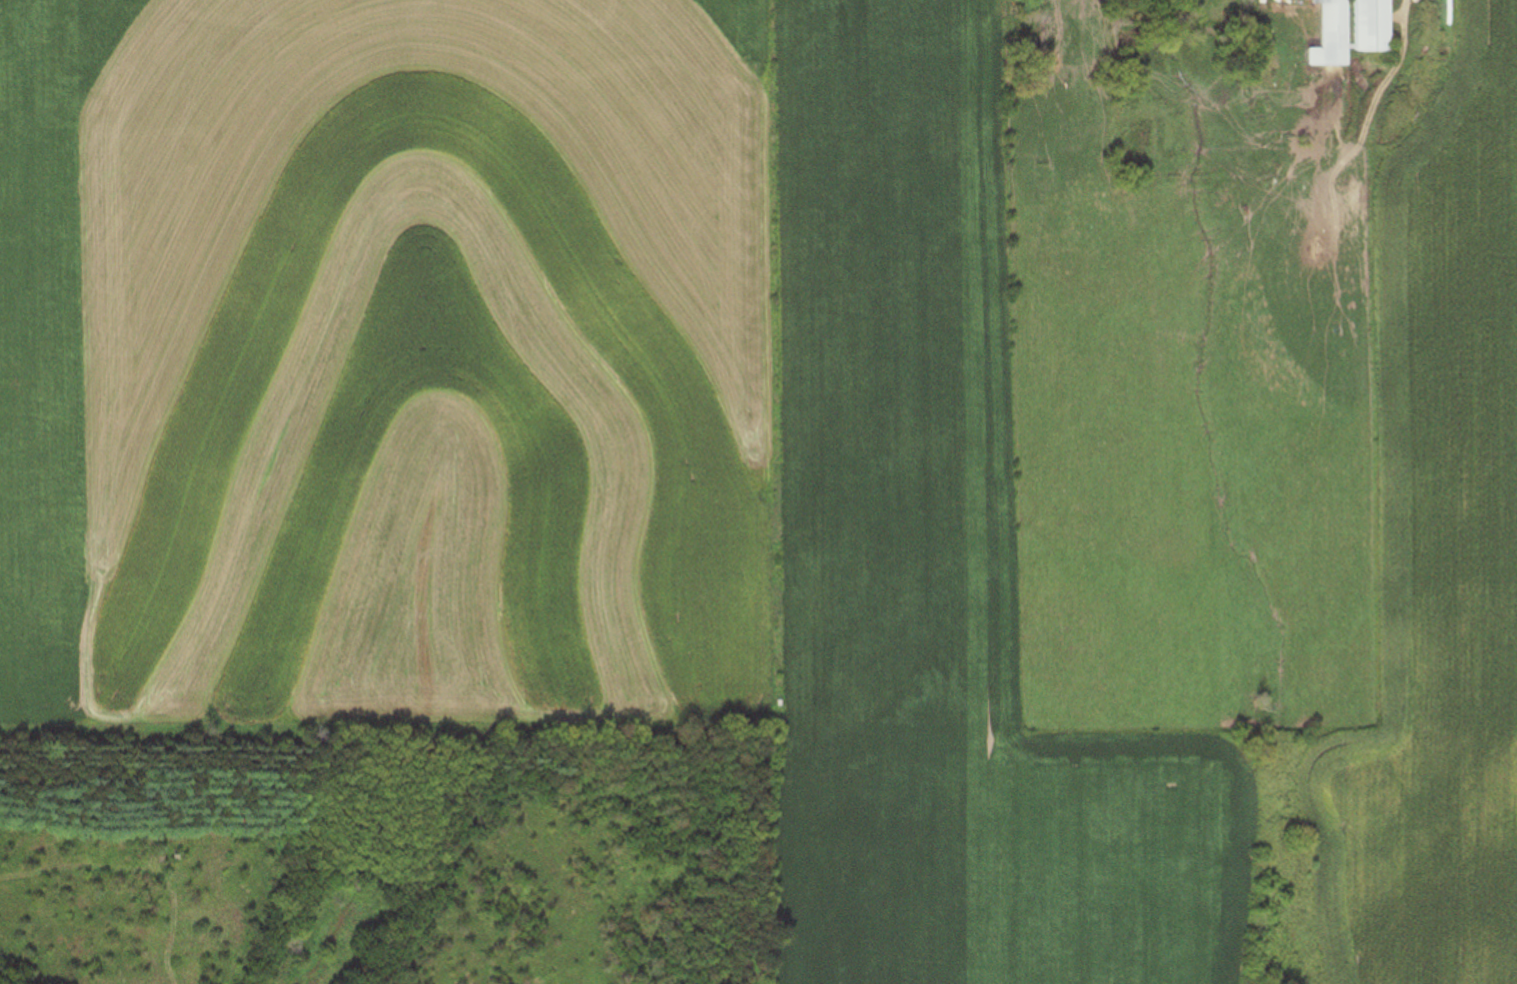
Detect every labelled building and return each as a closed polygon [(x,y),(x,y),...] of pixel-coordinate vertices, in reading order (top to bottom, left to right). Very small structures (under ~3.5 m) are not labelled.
[(1306,5),(1316,5),(1316,49),(1304,49),(1304,67),(1344,67),(1344,52),(1383,53),(1383,9),(1386,9),(1386,0),(1306,0),(1306,5)]
